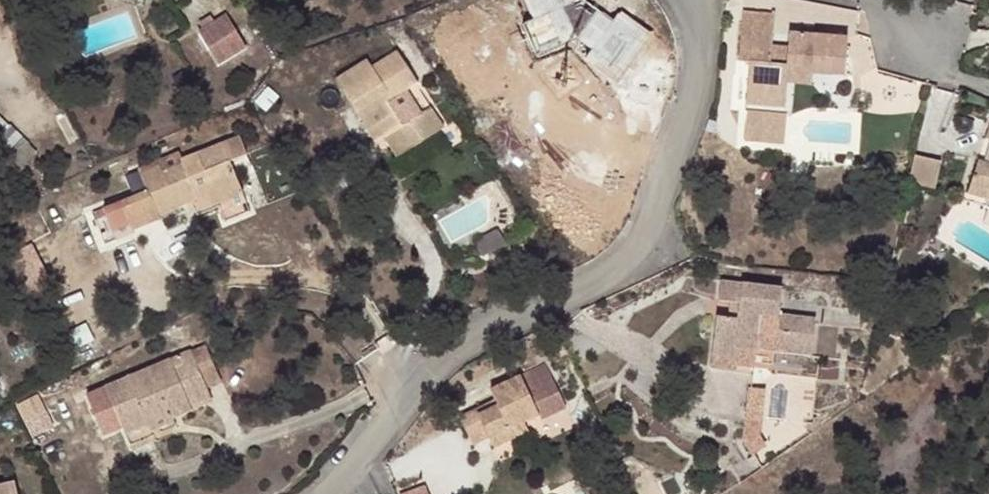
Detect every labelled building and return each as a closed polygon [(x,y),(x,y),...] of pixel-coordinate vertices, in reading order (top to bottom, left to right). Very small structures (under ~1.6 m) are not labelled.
[(539,7),(556,17),(561,10),(607,42),(629,12),(612,0),(544,0),(539,7)] [(220,65),(250,48),(228,9),(198,27),(220,65)] [(838,85),(844,49),(786,42),(782,63),(769,60),(773,24),(743,18),(735,67),(744,67),(740,108),(776,114),(782,77),(838,85)] [(413,93),(391,59),(366,75),(361,67),(330,88),(361,140),(368,151),(378,146),(390,167),(439,136),(425,115),(416,121),(396,133),(382,112),(402,99),(413,93)] [(382,112),(396,133),(416,121),(402,99),(382,112)] [(40,151),(2,112),(0,113),(0,152),(19,171),(40,151)] [(739,119),(737,151),(750,152),(752,120),(739,119)] [(752,120),(750,152),(779,154),(782,122),(752,120)] [(983,120),(980,136),(988,140),(988,122),(983,120)] [(242,164),(234,144),(174,165),(177,174),(155,181),(152,174),(132,181),(139,200),(111,213),(121,237),(149,225),(188,215),(193,222),(237,207),(224,173),(242,164)] [(917,153),(910,181),(937,187),(944,159),(917,153)] [(973,160),(961,202),(988,209),(988,164),(973,160)] [(28,290),(50,281),(34,244),(12,253),(28,290)] [(775,325),(776,298),(718,290),(714,311),(732,312),(730,327),(713,325),(706,376),(724,378),(726,372),(748,374),(750,360),(805,367),(810,330),(775,325)] [(187,362),(183,353),(100,390),(129,448),(173,428),(170,421),(191,411),(186,401),(203,393),(187,362)] [(187,362),(203,393),(214,389),(201,356),(187,362)] [(546,421),(527,384),(495,398),(502,415),(482,425),(480,421),(465,428),(476,453),(493,446),(499,459),(518,450),(511,437),(546,421)] [(51,427),(37,395),(20,403),(34,434),(51,427)] [(404,493),(432,493),(430,485),(403,491),(404,493)] [(10,486),(0,489),(0,493),(13,493),(10,486)]
